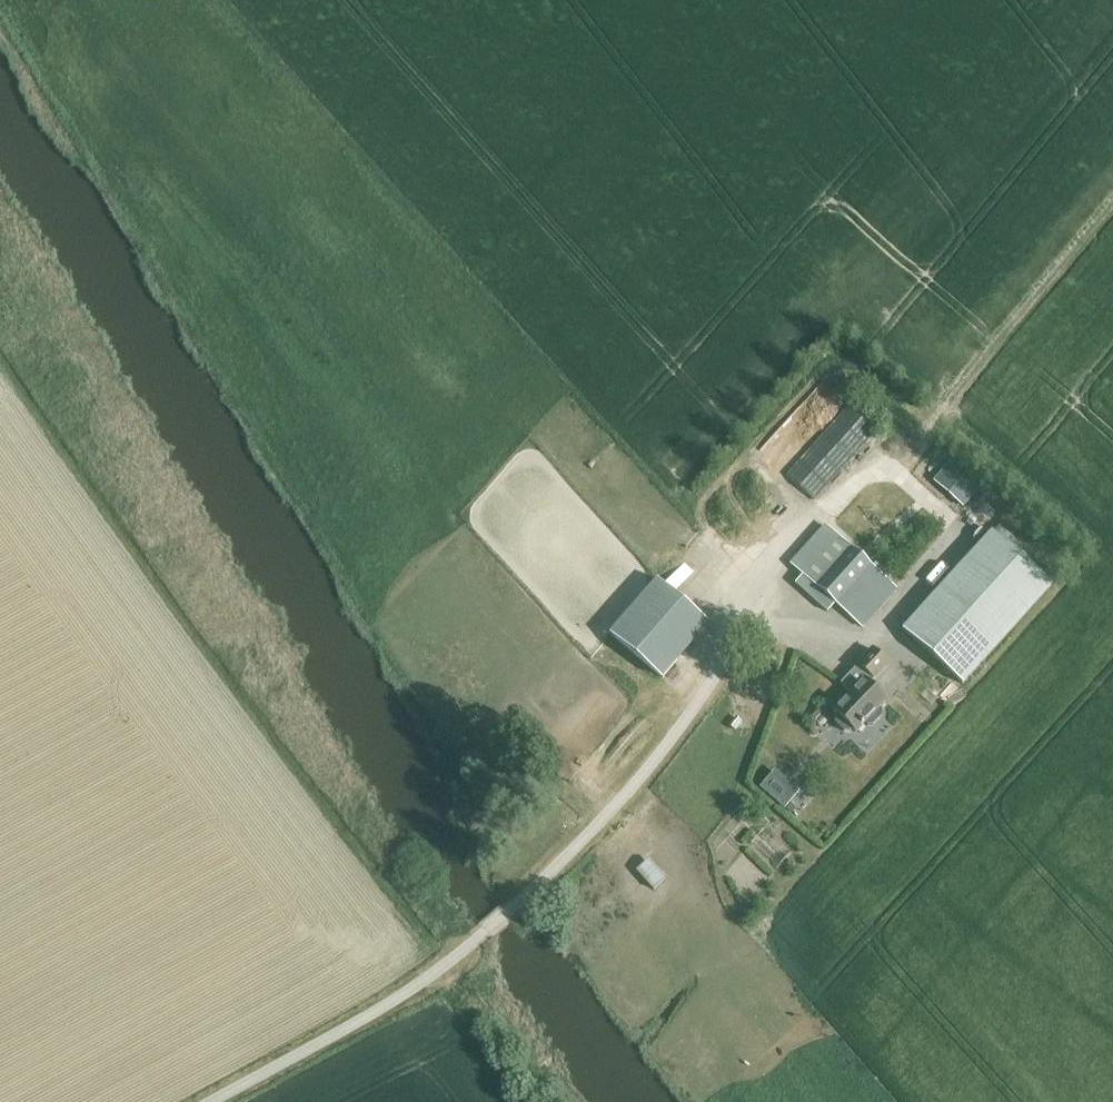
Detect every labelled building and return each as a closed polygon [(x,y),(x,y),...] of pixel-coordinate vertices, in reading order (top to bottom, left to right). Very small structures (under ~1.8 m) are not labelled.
[(786,474),(815,500),(879,430),(850,403),(786,474)] [(936,479),(933,483),(963,509),(980,489),(967,478),(950,463),(936,479)] [(790,564),(862,628),(896,591),(825,526),(790,564)] [(902,631),(962,685),(1052,587),(993,533),(902,631)] [(685,587),(700,566),(687,557),(673,578),(685,587)] [(611,634),(662,678),(709,624),(657,580),(611,634)] [(838,715),(834,719),(835,725),(844,733),(848,732),(852,729),(855,732),(885,701),(869,685),(887,665),(873,651),(859,666),(841,685),(851,695),(835,712),(838,715)] [(785,810),(799,792),(775,772),(760,790),(785,810)] [(768,825),(755,838),(781,865),(795,852),(768,825)] [(637,870),(654,889),(667,877),(650,858),(637,870)]
